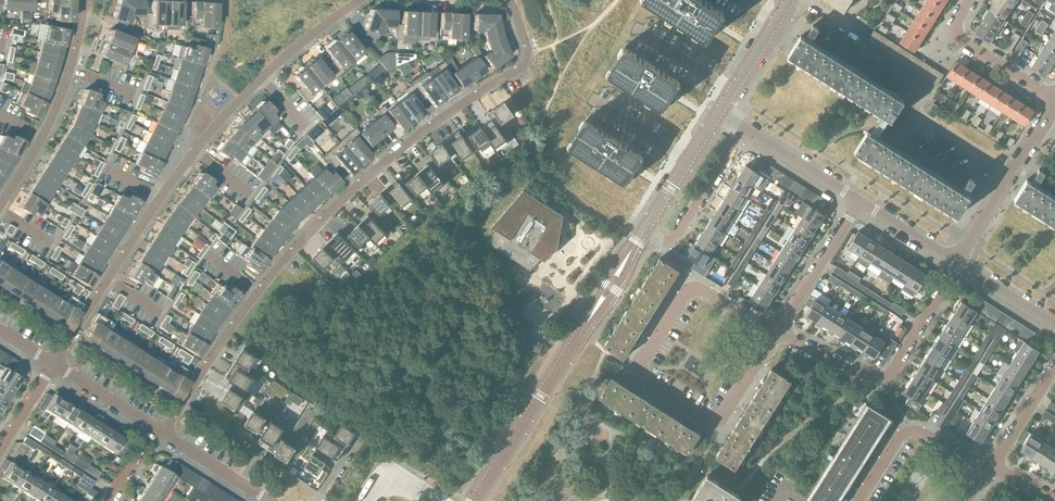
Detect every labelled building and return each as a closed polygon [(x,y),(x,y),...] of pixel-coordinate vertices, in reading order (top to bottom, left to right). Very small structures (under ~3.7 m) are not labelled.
[(1,8),(30,9),(30,0),(1,0),(1,8)] [(47,17),(54,18),(54,20),(69,21),(70,0),(48,0),(47,17)] [(140,14),(140,8),(140,2),(140,0),(118,0),(112,18),(120,21),(127,23),(129,14),(140,14)] [(157,0),(152,0),(151,14),(144,13),(144,28),(151,28),(151,23),(164,24),(165,0),(157,0)] [(177,25),(177,29),(184,29),(185,15),(178,15),(179,1),(165,0),(164,24),(177,25)] [(649,4),(655,8),(666,15),(673,19),(678,22),(685,26),(692,31),(698,35),(706,40),(708,38),(711,33),(715,26),(719,20),(719,21),(723,15),(724,13),(704,0),(643,0),(649,4)] [(843,12),(851,0),(824,0),(843,12)] [(920,9),(935,19),(942,8),(930,0),(926,0),(920,9)] [(1004,19),(1010,8),(998,0),(995,0),(989,9),(1004,19)] [(191,2),(190,24),(197,24),(197,26),(212,27),(213,2),(191,2)] [(895,3),(892,7),(900,11),(902,7),(895,3)] [(935,19),(920,9),(913,20),(928,29),(935,19)] [(989,9),(982,21),(997,30),(1001,32),(1005,27),(1000,24),(1004,19),(989,9)] [(370,10),(364,30),(378,34),(381,25),(392,26),(392,11),(370,10)] [(1028,10),(1024,16),(1030,20),(1034,14),(1028,10)] [(20,11),(20,20),(30,20),(30,11),(20,11)] [(401,35),(414,35),(416,12),(402,11),(401,25),(395,25),(394,39),(401,39),(401,35)] [(429,12),(416,12),(414,35),(428,36),(428,40),(435,41),(435,26),(428,26),(429,12)] [(461,14),(439,13),(438,35),(446,35),(445,37),(460,38),(461,14)] [(499,36),(494,15),(473,14),(473,21),(467,21),(466,29),(482,30),(484,40),(499,36)] [(888,14),(885,18),(893,23),(895,18),(888,14)] [(1030,20),(1024,16),(1020,23),(1026,27),(1030,20)] [(913,20),(906,31),(921,41),(928,29),(913,20)] [(1041,20),(1038,25),(1045,29),(1048,25),(1041,20)] [(975,32),(989,41),(997,30),(982,21),(975,32)] [(63,29),(44,25),(39,23),(36,37),(41,38),(41,40),(60,45),(63,29)] [(808,33),(813,36),(814,36),(818,29),(813,25),(808,33)] [(881,25),(879,29),(886,34),(888,30),(881,25)] [(1045,29),(1038,25),(1034,31),(1041,35),(1045,29)] [(109,29),(104,42),(126,51),(126,50),(131,38),(135,40),(138,34),(124,28),(122,35),(109,29)] [(867,41),(872,44),(879,34),(874,30),(867,41)] [(921,41),(906,31),(899,43),(914,52),(921,41)] [(334,40),(349,59),(352,63),(362,54),(367,49),(358,38),(353,43),(344,32),(334,40)] [(1010,38),(1016,42),(1020,36),(1014,32),(1010,38)] [(884,37),(879,34),(872,44),(878,48),(884,37)] [(1054,52),(1054,36),(1052,34),(1045,45),(1054,52)] [(506,55),(499,36),(484,40),(488,50),(480,56),(490,68),(506,55)] [(904,101),(869,79),(800,36),(788,55),(873,109),(877,112),(882,115),(888,119),(891,121),(903,101),(904,101)] [(878,48),(883,51),(890,40),(884,37),(878,48)] [(1003,50),(1009,54),(1016,42),(1010,38),(1003,50)] [(1019,44),(1024,48),(1027,42),(1022,39),(1019,44)] [(57,56),(60,45),(41,40),(39,51),(57,56)] [(349,59),(334,40),(323,49),(332,60),(327,64),(336,75),(342,71),(339,67),(349,59)] [(895,44),(890,40),(883,51),(888,55),(895,44)] [(130,52),(126,50),(126,51),(104,42),(99,54),(111,60),(109,66),(122,71),(130,52)] [(156,44),(154,50),(158,52),(161,52),(163,44),(160,44),(156,44)] [(888,55),(894,58),(901,47),(895,44),(888,55)] [(1024,48),(1019,44),(1011,55),(1017,59),(1024,48)] [(175,57),(179,58),(198,63),(203,48),(192,45),(190,48),(179,45),(175,57)] [(1038,56),(1052,66),(1054,61),(1054,52),(1045,45),(1038,56)] [(607,73),(606,74),(617,81),(623,85),(646,99),(651,103),(662,110),(663,108),(667,102),(675,90),(679,84),(680,82),(624,47),(623,48),(619,54),(619,55),(612,67),(611,67),(607,73)] [(906,51),(901,47),(894,58),(899,62),(906,51)] [(54,68),(57,56),(39,51),(35,62),(54,68)] [(899,62),(905,65),(911,54),(906,51),(899,62)] [(414,55),(394,54),(393,57),(393,67),(413,58),(414,55)] [(917,58),(911,54),(905,65),(910,68),(917,58)] [(1031,67),(1045,76),(1052,66),(1038,56),(1031,67)] [(383,61),(379,64),(384,70),(393,67),(393,57),(390,57),(383,61)] [(474,57),(450,73),(450,74),(458,86),(483,70),(474,57)] [(179,58),(176,69),(194,75),(198,63),(179,58)] [(313,58),(303,66),(318,85),(328,76),(331,79),(336,75),(327,64),(322,68),(313,58)] [(910,68),(915,72),(922,61),(917,58),(910,68)] [(928,64),(922,61),(915,72),(921,75),(928,64)] [(947,76),(958,83),(967,68),(956,61),(947,76)] [(35,62),(32,74),(50,79),(54,68),(35,62)] [(439,70),(428,78),(442,97),(453,89),(445,78),(450,74),(450,73),(443,62),(437,66),(439,70)] [(921,75),(926,79),(933,68),(928,64),(921,75)] [(308,93),(318,85),(303,66),(292,75),(301,86),(296,90),(305,101),(310,96),(308,93)] [(939,71),(933,68),(926,79),(932,82),(939,71)] [(969,90),(978,75),(967,68),(958,83),(969,90)] [(176,69),(172,80),(191,86),(194,75),(176,69)] [(374,77),(370,71),(364,76),(369,81),(374,77)] [(932,82),(937,85),(944,74),(939,71),(932,82)] [(46,91),(50,79),(32,74),(28,84),(46,91)] [(386,79),(381,74),(377,77),(382,82),(386,79)] [(348,87),(352,92),(367,80),(363,75),(348,87)] [(969,90),(980,97),(989,82),(978,75),(969,90)] [(415,82),(409,86),(417,97),(423,94),(431,105),(442,97),(428,78),(417,85),(415,82)] [(172,80),(169,91),(187,97),(191,86),(172,80)] [(980,97),(991,104),(1000,89),(989,82),(980,97)] [(41,102),(46,91),(28,84),(24,93),(23,93),(41,102)] [(360,89),(364,95),(367,92),(368,88),(365,85),(360,89)] [(412,101),(417,97),(409,86),(403,90),(406,94),(395,102),(410,121),(420,112),(412,101)] [(345,88),(331,99),(336,106),(337,105),(343,100),(350,94),(345,88)] [(93,97),(94,97),(95,93),(84,89),(78,104),(96,111),(96,112),(99,113),(104,102),(93,97)] [(951,109),(954,112),(955,112),(959,105),(953,101),(959,92),(954,89),(948,98),(944,105),(951,109)] [(1002,111),(1011,96),(1000,89),(991,104),(1002,111)] [(363,96),(358,90),(352,94),(357,100),(363,96)] [(20,91),(14,103),(25,108),(23,111),(33,117),(41,102),(23,93),(24,93),(20,91)] [(169,91),(166,102),(184,109),(187,97),(169,91)] [(144,95),(141,102),(147,105),(150,98),(144,95)] [(944,105),(948,98),(944,95),(940,102),(944,105)] [(1008,115),(1013,118),(1022,103),(1011,96),(1002,111),(998,117),(1004,121),(1008,115)] [(263,101),(251,112),(267,129),(276,120),(268,112),(271,109),(263,101)] [(487,114),(491,120),(492,119),(496,126),(497,126),(514,114),(505,101),(487,114)] [(178,120),(184,109),(166,102),(161,111),(178,120)] [(376,111),(380,115),(385,122),(390,118),(399,129),(410,121),(395,102),(385,110),(382,106),(376,111)] [(926,113),(934,118),(940,108),(941,107),(933,103),(933,104),(927,113),(926,113)] [(1013,118),(1024,125),(1034,110),(1022,103),(1013,118)] [(92,122),(96,112),(96,111),(78,104),(74,115),(92,122)] [(315,112),(321,119),(327,114),(321,106),(315,112)] [(336,107),(320,121),(324,126),(341,113),(336,107)] [(966,119),(970,112),(966,109),(961,116),(966,119)] [(161,111),(155,122),(172,131),(178,120),(161,111)] [(258,137),(267,129),(251,112),(242,120),(258,137)] [(122,113),(118,120),(123,123),(127,115),(122,113)] [(87,133),(92,122),(74,115),(70,125),(87,133)] [(380,115),(357,133),(363,140),(367,145),(390,127),(385,122),(380,115)] [(888,119),(882,115),(870,133),(876,137),(888,119)] [(973,123),(977,126),(981,119),(977,116),(973,123)] [(506,139),(497,126),(496,126),(492,119),(491,120),(481,127),(490,140),(489,140),(494,147),(506,139)] [(242,120),(233,128),(250,144),(258,137),(242,120)] [(568,146),(567,147),(579,155),(585,159),(608,173),(613,177),(625,184),(626,182),(630,177),(629,177),(638,164),(642,158),(643,156),(585,120),(584,121),(580,127),(581,127),(572,141),(572,140),(568,146)] [(167,141),(172,131),(155,122),(150,132),(167,141)] [(984,130),(988,133),(993,126),(988,123),(984,130)] [(304,135),(310,141),(322,130),(316,124),(304,135)] [(64,134),(80,144),(87,133),(70,125),(64,134)] [(473,151),(489,140),(490,140),(481,127),(464,138),(464,139),(473,151)] [(233,128),(225,138),(244,152),(244,153),(250,144),(233,128)] [(354,129),(338,143),(357,164),(367,155),(358,144),(363,140),(357,133),(354,129)] [(995,137),(999,140),(1004,133),(999,130),(995,137)] [(464,139),(464,138),(459,131),(448,139),(457,151),(456,151),(462,159),(473,151),(464,139)] [(958,216),(970,197),(927,169),(876,137),(870,133),(867,131),(864,136),(854,151),(958,216)] [(162,151),(167,141),(150,132),(144,143),(162,151)] [(57,144),(74,154),(80,144),(64,134),(57,144)] [(11,135),(9,139),(2,135),(0,139),(0,148),(13,155),(21,141),(11,135)] [(304,135),(293,146),(297,149),(298,149),(304,144),(307,148),(312,143),(310,141),(304,135)] [(1006,145),(1010,147),(1015,140),(1011,137),(1006,145)] [(227,155),(232,159),(236,162),(240,159),(243,156),(244,152),(225,138),(216,151),(225,158),(227,155)] [(282,146),(286,149),(292,142),(288,139),(282,146)] [(457,151),(448,139),(431,150),(439,163),(456,151),(457,151)] [(118,152),(122,144),(117,142),(113,149),(118,152)] [(156,162),(162,151),(144,143),(139,153),(156,162)] [(347,173),(357,164),(338,143),(323,156),(332,167),(337,162),(347,173)] [(67,164),(74,154),(57,144),(51,154),(67,164)] [(293,146),(288,153),(292,156),(297,149),(293,146)] [(13,155),(0,148),(0,161),(8,166),(13,155)] [(276,149),(273,153),(279,158),(283,154),(276,149)] [(149,176),(156,162),(139,153),(133,164),(140,167),(139,171),(149,176)] [(270,157),(268,160),(274,165),(276,162),(279,158),(273,153),(270,157)] [(61,174),(67,164),(51,154),(45,164),(61,174)] [(266,162),(263,167),(265,168),(269,172),(272,167),(274,165),(268,160),(266,162)] [(762,160),(755,171),(760,174),(766,166),(768,163),(762,160)] [(773,167),(768,163),(766,166),(760,174),(761,175),(766,178),(773,167)] [(39,174),(55,184),(61,174),(45,164),(39,174)] [(432,169),(428,164),(418,173),(427,185),(433,192),(444,183),(438,177),(442,174),(435,167),(432,169)] [(278,165),(273,171),(277,174),(281,168),(278,165)] [(761,175),(760,174),(755,171),(745,165),(738,176),(754,186),(761,175)] [(263,167),(255,177),(257,178),(261,181),(262,181),(264,179),(269,172),(265,168),(263,167)] [(773,167),(766,178),(772,181),(778,170),(773,167)] [(1034,176),(1039,179),(1040,179),(1045,172),(1039,168),(1034,176)] [(321,169),(313,177),(326,191),(337,181),(329,172),(326,175),(321,169)] [(784,174),(778,170),(772,181),(777,185),(784,174)] [(273,171),(269,178),(272,180),(277,174),(273,171)] [(205,197),(212,187),(206,183),(208,179),(199,172),(189,185),(205,197)] [(412,198),(427,185),(418,173),(402,186),(412,198)] [(32,184),(49,194),(55,184),(39,174),(32,184)] [(777,185),(779,186),(783,188),(789,177),(784,174),(777,185)] [(731,188),(746,198),(750,200),(751,200),(754,196),(752,193),(756,188),(754,186),(738,176),(737,175),(735,176),(732,180),(733,182),(734,183),(731,188)] [(313,177),(304,185),(317,199),(326,191),(313,177)] [(795,181),(789,177),(783,188),(785,190),(788,192),(795,181)] [(964,185),(970,189),(975,181),(969,177),(964,185)] [(401,207),(412,198),(402,186),(396,179),(386,188),(396,199),(395,200),(401,207)] [(1027,179),(1014,199),(1054,225),(1054,197),(1027,179)] [(790,193),(793,195),(800,184),(795,181),(788,192),(790,193)] [(93,186),(89,193),(93,196),(95,197),(102,187),(96,183),(95,183),(93,186)] [(42,204),(43,204),(49,194),(32,184),(26,194),(42,204)] [(77,184),(73,191),(78,195),(83,188),(77,184)] [(806,187),(800,184),(793,195),(799,199),(806,187)] [(189,185),(182,195),(198,206),(205,197),(189,185)] [(304,185),(295,193),(308,207),(317,199),(304,185)] [(262,186),(257,193),(261,195),(265,189),(262,186)] [(776,193),(772,198),(776,200),(778,201),(781,196),(785,190),(783,188),(779,186),(776,193)] [(799,199),(804,202),(811,191),(806,187),(799,199)] [(386,188),(370,201),(379,213),(395,200),(396,199),(386,188)] [(731,188),(724,199),(739,209),(746,198),(731,188)] [(497,230),(489,243),(516,260),(522,264),(530,270),(537,263),(537,262),(541,258),(542,259),(543,260),(545,261),(557,249),(563,215),(562,215),(543,202),(524,190),(491,227),(497,230)] [(785,190),(781,196),(778,201),(779,202),(783,205),(786,199),(790,193),(788,192),(785,190)] [(804,202),(809,205),(810,205),(817,194),(811,191),(804,202)] [(257,193),(253,199),(256,201),(261,195),(257,193)] [(300,215),(308,207),(295,193),(287,201),(300,215)] [(26,194),(17,207),(27,213),(29,210),(39,216),(46,206),(43,204),(42,204),(26,194)] [(817,194),(810,205),(816,209),(823,198),(817,194)] [(129,214),(136,200),(126,195),(124,198),(118,195),(112,206),(129,214)] [(182,195),(175,204),(191,216),(198,206),(182,195)] [(772,198),(765,209),(769,212),(776,200),(772,198)] [(739,209),(724,199),(716,211),(732,220),(739,209)] [(287,201),(277,210),(291,223),(300,215),(287,201)] [(772,214),(776,216),(783,205),(779,202),(772,214)] [(175,204),(168,213),(183,225),(191,216),(175,204)] [(234,204),(227,214),(233,218),(239,212),(241,209),(240,209),(234,204)] [(825,215),(816,209),(810,205),(809,205),(801,217),(818,227),(825,215)] [(124,225),(129,214),(112,206),(107,216),(124,225)] [(246,207),(241,214),(245,216),(249,210),(246,207)] [(758,221),(762,223),(769,212),(765,209),(758,221)] [(277,210),(269,221),(284,232),(291,223),(277,210)] [(716,211),(709,222),(725,232),(732,220),(716,211)] [(161,223),(177,234),(183,225),(168,213),(161,223)] [(768,228),(776,216),(772,214),(764,225),(768,228)] [(368,215),(358,225),(369,236),(375,242),(385,232),(368,215)] [(107,216),(101,225),(117,235),(124,225),(107,216)] [(63,228),(68,220),(63,217),(59,225),(63,228)] [(801,217),(794,228),(811,238),(818,227),(801,217)] [(277,242),(284,232),(269,221),(262,230),(277,242)] [(758,221),(751,232),(755,235),(762,223),(758,221)] [(725,232),(709,222),(702,234),(717,244),(725,232)] [(171,243),(177,234),(161,223),(154,233),(171,243)] [(8,224),(4,231),(10,235),(14,228),(8,224)] [(111,245),(117,235),(101,225),(94,235),(111,245)] [(358,225),(344,239),(355,250),(369,236),(358,225)] [(761,239),(768,228),(764,225),(757,236),(761,239)] [(227,226),(224,230),(231,235),(234,231),(227,226)] [(794,228),(787,239),(803,249),(811,238),(794,228)] [(399,229),(395,234),(398,238),(403,233),(399,229)] [(231,235),(224,230),(221,234),(228,239),(231,235)] [(262,230),(255,239),(270,251),(277,242),(262,230)] [(860,255),(871,238),(872,236),(869,233),(867,236),(859,231),(848,248),(860,255)] [(211,241),(216,235),(212,232),(208,239),(211,241)] [(338,232),(328,242),(339,253),(345,259),(355,250),(344,239),(338,232)] [(743,244),(747,246),(755,235),(751,232),(743,244)] [(148,243),(164,253),(171,243),(154,233),(148,243)] [(702,234),(695,245),(710,255),(717,244),(702,234)] [(104,255),(111,245),(94,235),(88,245),(104,255)] [(754,250),(761,239),(757,236),(750,248),(754,250)] [(76,238),(72,248),(82,252),(86,242),(76,238)] [(203,242),(197,238),(192,244),(198,249),(203,242)] [(871,262),(882,245),(884,243),(880,241),(879,243),(871,238),(860,255),(871,262)] [(263,260),(270,251),(255,239),(248,248),(263,260)] [(796,261),(803,249),(787,239),(780,251),(796,261)] [(7,246),(14,251),(17,246),(10,242),(7,246)] [(324,267),(339,253),(328,242),(313,256),(324,267)] [(158,263),(164,253),(148,243),(142,253),(158,263)] [(204,244),(199,250),(202,252),(207,246),(204,244)] [(689,251),(691,252),(688,256),(687,257),(693,260),(689,266),(704,276),(715,258),(710,255),(695,245),(693,244),(691,245),(689,249),(689,251)] [(743,244),(736,255),(740,258),(747,246),(743,244)] [(98,265),(104,255),(88,245),(82,255),(98,265)] [(882,245),(871,262),(882,270),(893,253),(895,250),(892,248),(890,250),(882,245)] [(23,250),(17,246),(14,251),(20,255),(23,250)] [(241,258),(242,259),(247,262),(244,265),(254,272),(263,260),(248,248),(241,258)] [(750,248),(743,259),(747,262),(754,250),(750,248)] [(53,260),(57,253),(53,250),(48,257),(53,260)] [(199,250),(194,256),(198,258),(202,252),(199,250)] [(780,251),(773,262),(789,272),(796,261),(780,251)] [(152,273),(158,263),(142,253),(135,263),(152,273)] [(894,277),(905,260),(907,257),(903,255),(901,258),(893,253),(882,270),(894,277)] [(27,259),(34,263),(37,259),(30,254),(27,259)] [(92,275),(98,265),(82,255),(76,265),(92,275)] [(371,266),(377,260),(372,255),(366,261),(371,266)] [(740,258),(736,255),(729,267),(733,269),(740,258)] [(604,346),(623,358),(679,270),(660,257),(604,346)] [(43,263),(37,259),(34,263),(40,267),(43,263)] [(743,259),(736,271),(740,274),(747,262),(743,259)] [(905,285),(916,267),(918,264),(915,262),(913,265),(905,260),(894,277),(905,285)] [(782,284),(789,272),(773,262),(765,274),(782,284)] [(135,263),(127,277),(136,283),(139,279),(149,286),(156,276),(152,273),(135,263)] [(85,285),(92,275),(76,265),(69,275),(85,285)] [(847,275),(848,273),(836,265),(833,271),(845,279),(847,275)] [(3,289),(14,273),(4,266),(0,272),(0,287),(3,289)] [(53,276),(56,271),(50,267),(47,271),(53,276)] [(729,267),(724,274),(729,276),(733,269),(729,267)] [(913,298),(917,292),(922,295),(927,288),(921,285),(930,272),(926,269),(924,272),(916,267),(905,285),(901,291),(913,298)] [(17,268),(14,273),(3,289),(13,295),(27,274),(17,268)] [(198,273),(193,270),(189,278),(193,281),(198,273)] [(63,275),(56,271),(53,276),(60,280),(63,275)] [(728,282),(734,286),(741,274),(740,274),(736,271),(728,282)] [(27,274),(13,295),(23,301),(36,281),(27,274)] [(765,274),(758,285),(775,295),(782,284),(765,274)] [(839,287),(840,285),(843,281),(831,274),(830,275),(828,279),(830,281),(839,287)] [(349,288),(356,281),(350,275),(342,284),(345,287),(347,289),(349,288)] [(858,282),(847,275),(845,279),(856,286),(858,282)] [(75,283),(69,279),(66,284),(73,288),(75,283)] [(33,308),(43,291),(46,287),(36,281),(23,301),(33,308)] [(854,289),(843,281),(840,285),(851,293),(854,289)] [(856,286),(867,293),(870,289),(858,282),(856,286)] [(75,283),(73,288),(71,291),(77,295),(82,287),(75,283)] [(227,307),(237,294),(228,287),(226,290),(216,283),(208,293),(212,295),(227,307)] [(767,307),(775,295),(758,285),(751,297),(767,307)] [(165,296),(166,297),(171,300),(177,289),(174,287),(171,286),(165,296)] [(851,293),(863,300),(865,296),(854,289),(851,293)] [(867,293),(879,300),(881,296),(870,289),(867,293)] [(33,308),(43,314),(53,298),(43,291),(33,308)] [(118,293),(112,302),(110,305),(116,309),(124,297),(118,293)] [(804,305),(810,308),(804,318),(810,322),(812,319),(817,322),(828,304),(817,297),(816,298),(811,294),(804,305)] [(68,295),(63,304),(53,320),(57,323),(65,329),(81,304),(68,295)] [(212,295),(205,304),(220,316),(227,307),(212,295)] [(863,300),(874,307),(877,303),(865,296),(863,300)] [(879,300),(890,308),(893,304),(881,296),(879,300)] [(757,305),(758,302),(751,297),(749,301),(757,305)] [(985,301),(980,297),(973,308),(977,311),(978,312),(985,301)] [(43,314),(53,320),(63,304),(53,298),(43,314)] [(977,311),(973,308),(961,301),(954,313),(969,323),(977,311)] [(985,301),(978,312),(984,316),(991,305),(985,301)] [(902,315),(905,309),(894,302),(893,304),(890,308),(902,315)] [(874,307),(886,314),(888,310),(877,303),(874,307)] [(205,304),(197,314),(213,325),(220,316),(205,304)] [(830,325),(839,312),(828,304),(817,322),(815,325),(818,327),(820,324),(828,329),(830,325)] [(991,305),(984,316),(990,319),(997,308),(991,305)] [(995,323),(1002,312),(997,308),(990,319),(995,323)] [(126,315),(119,311),(116,316),(123,320),(126,315)] [(832,331),(839,336),(850,319),(839,312),(830,325),(828,329),(826,332),(830,334),(832,331)] [(1000,326),(1007,315),(1002,312),(995,323),(1000,326)] [(109,321),(96,313),(80,338),(89,344),(89,343),(93,346),(103,329),(104,330),(109,321)] [(969,323),(954,313),(947,324),(962,334),(969,323)] [(207,335),(213,325),(197,314),(191,324),(207,335)] [(133,319),(126,315),(123,320),(130,324),(133,319)] [(1006,330),(1013,318),(1007,315),(1000,326),(1006,330)] [(1013,318),(1006,330),(1011,333),(1019,322),(1013,318)] [(846,340),(851,343),(862,326),(850,319),(839,336),(838,339),(844,343),(846,340)] [(1019,322),(1011,333),(1017,337),(1024,325),(1019,322)] [(988,334),(992,337),(993,338),(996,332),(1000,326),(995,323),(988,334)] [(136,328),(143,332),(146,328),(139,324),(136,328)] [(191,324),(185,334),(201,345),(207,335),(191,324)] [(962,334),(947,324),(939,336),(955,346),(962,334)] [(1023,340),(1030,329),(1024,325),(1017,337),(1020,339),(1023,340)] [(858,348),(862,351),(876,330),(870,326),(868,330),(862,326),(851,343),(849,346),(856,351),(858,348)] [(998,341),(1002,336),(1006,330),(1000,326),(996,332),(993,338),(994,339),(998,341)] [(895,333),(900,337),(904,330),(899,327),(895,333)] [(152,332),(146,328),(143,332),(149,337),(152,332)] [(103,329),(93,346),(103,352),(113,336),(104,330),(103,329)] [(1024,341),(1028,344),(1035,333),(1030,329),(1023,340),(1024,341)] [(876,330),(862,351),(860,354),(861,354),(867,358),(869,355),(874,358),(878,353),(887,359),(897,343),(876,330)] [(182,332),(175,342),(195,355),(201,345),(185,334),(182,332)] [(988,334),(980,346),(984,348),(992,337),(988,334)] [(538,354),(544,345),(528,335),(522,343),(538,354)] [(123,342),(113,336),(103,352),(113,358),(123,342)] [(156,341),(163,345),(166,340),(159,336),(156,341)] [(955,346),(939,336),(932,347),(948,357),(955,346)] [(125,338),(123,342),(113,358),(123,365),(133,348),(135,345),(125,338)] [(991,353),(998,341),(994,339),(987,350),(991,353)] [(1017,353),(1032,363),(1040,351),(1028,344),(1024,341),(1023,340),(1020,339),(1013,350),(1017,353)] [(172,344),(166,340),(163,345),(169,349),(172,344)] [(973,357),(977,360),(984,348),(980,346),(973,357)] [(948,357),(932,347),(925,359),(940,369),(948,357)] [(133,348),(123,365),(132,371),(143,354),(133,348)] [(185,353),(178,348),(176,353),(182,357),(185,353)] [(244,348),(233,365),(246,374),(246,373),(251,366),(256,369),(262,360),(257,357),(257,356),(248,351),(244,348)] [(984,364),(991,353),(987,350),(980,362),(984,364)] [(4,368),(11,357),(5,353),(0,362),(0,365),(2,367),(4,368)] [(185,353),(182,357),(180,360),(186,364),(191,357),(185,353)] [(1032,363),(1017,353),(1009,365),(1025,374),(1032,363)] [(153,361),(143,354),(132,371),(142,377),(153,361)] [(11,357),(4,368),(10,372),(17,360),(11,357)] [(977,360),(973,357),(966,369),(970,371),(977,360)] [(925,359),(918,370),(933,380),(940,369),(925,359)] [(152,383),(162,367),(153,361),(142,377),(152,383)] [(980,362),(973,373),(977,376),(984,364),(980,362)] [(166,392),(175,398),(191,373),(178,365),(172,373),(173,373),(162,390),(166,392)] [(233,365),(225,377),(233,382),(251,393),(254,395),(261,383),(254,378),(246,373),(246,374),(233,365)] [(1018,386),(1025,374),(1009,365),(1002,376),(1018,386)] [(15,383),(19,378),(10,372),(4,368),(2,367),(1,367),(2,367),(0,370),(0,382),(12,389),(14,391),(17,387),(17,384),(15,383)] [(173,373),(172,373),(162,367),(152,383),(162,390),(173,373)] [(791,380),(772,368),(715,456),(735,469),(791,380)] [(966,369),(958,380),(963,383),(970,371),(966,369)] [(933,380),(918,370),(910,382),(926,392),(933,380)] [(969,387),(977,376),(973,373),(965,385),(969,387)] [(1002,376),(995,387),(1010,398),(1018,386),(1002,376)] [(612,377),(599,397),(688,453),(700,433),(612,377)] [(958,380),(951,392),(955,394),(963,383),(958,380)] [(4,401),(7,403),(10,399),(7,397),(12,389),(0,382),(0,398),(4,401)] [(233,382),(222,399),(235,408),(240,410),(245,414),(250,417),(254,411),(244,404),(251,393),(233,382)] [(921,404),(919,403),(926,392),(910,382),(903,393),(909,397),(905,403),(917,411),(921,404)] [(965,385),(958,396),(962,399),(969,387),(965,385)] [(995,387),(988,399),(1003,409),(1010,398),(995,387)] [(299,408),(305,399),(292,391),(286,400),(299,408)] [(955,394),(951,392),(944,403),(948,406),(955,394)] [(53,393),(43,409),(55,416),(64,401),(66,398),(59,394),(58,397),(53,394),(53,393)] [(955,410),(962,399),(958,396),(951,408),(955,410)] [(996,420),(997,421),(1000,420),(1001,417),(1001,415),(1000,414),(1003,409),(988,399),(980,410),(996,420)] [(64,401),(55,416),(66,423),(76,408),(75,408),(77,405),(71,401),(69,404),(64,401)] [(831,457),(834,459),(809,499),(806,497),(806,498),(810,500),(835,500),(888,417),(891,419),(891,418),(866,402),(866,403),(869,405),(839,452),(832,447),(829,451),(833,453),(831,457)] [(941,417),(948,406),(944,403),(943,402),(935,413),(938,415),(941,417)] [(76,408),(66,423),(78,431),(87,416),(76,408)] [(955,426),(962,414),(955,410),(951,408),(944,419),(946,420),(951,423),(955,426)] [(247,420),(246,423),(263,434),(272,421),(254,410),(254,411),(250,417),(247,420)] [(980,410),(973,422),(989,432),(996,420),(980,410)] [(1046,410),(1042,415),(1054,423),(1054,421),(1054,416),(1046,410)] [(263,434),(258,442),(270,449),(278,436),(283,429),(287,422),(276,415),(272,421),(263,434)] [(87,416),(78,431),(89,438),(99,423),(87,416)] [(989,432),(973,422),(966,433),(971,436),(982,443),(989,432)] [(99,423),(89,438),(100,445),(110,430),(99,423)] [(343,423),(332,440),(331,441),(344,449),(356,431),(351,428),(343,423)] [(30,428),(27,434),(39,441),(41,437),(42,436),(30,428)] [(110,430),(100,445),(111,452),(112,453),(122,437),(121,437),(110,430)] [(1031,458),(1042,441),(1026,431),(1020,441),(1024,444),(1018,453),(1022,455),(1024,453),(1031,458)] [(967,441),(971,436),(966,433),(963,439),(967,441)] [(329,455),(329,456),(337,460),(344,449),(331,441),(332,440),(324,435),(316,447),(329,455)] [(278,436),(270,449),(281,456),(288,460),(296,447),(278,436)] [(25,437),(22,442),(33,450),(34,448),(37,444),(25,437)] [(50,443),(41,437),(39,441),(48,447),(50,443)] [(1054,448),(1042,441),(1031,458),(1030,460),(1033,463),(1035,460),(1043,465),(1054,448)] [(37,444),(34,448),(44,454),(46,450),(37,444)] [(50,449),(59,454),(62,450),(52,445),(50,449)] [(316,447),(305,465),(318,473),(329,456),(329,455),(316,447)] [(1054,471),(1054,449),(1054,448),(1043,465),(1041,468),(1045,470),(1046,467),(1054,472),(1054,471)] [(57,457),(48,451),(46,455),(55,461),(57,457)] [(62,456),(71,462),(73,458),(64,452),(62,456)] [(82,469),(84,470),(88,465),(89,462),(78,455),(73,463),(82,469)] [(69,465),(60,459),(57,463),(66,468),(69,465)] [(175,461),(168,472),(173,475),(180,464),(175,461)] [(11,484),(21,469),(10,462),(9,462),(0,476),(0,477),(11,484)] [(32,477),(33,477),(36,472),(24,464),(21,469),(11,484),(19,489),(18,490),(22,493),(23,492),(32,477)] [(155,469),(150,477),(167,488),(174,477),(175,476),(173,475),(168,472),(155,464),(152,467),(155,469)] [(180,464),(173,475),(175,476),(179,479),(186,468),(180,464)] [(96,478),(99,472),(88,465),(84,470),(96,478)] [(80,472),(71,466),(69,470),(78,476),(80,472)] [(186,468),(179,479),(184,482),(191,471),(186,468)] [(191,471),(184,482),(190,486),(197,475),(191,471)] [(90,486),(94,480),(82,473),(79,479),(90,486)] [(741,499),(742,497),(728,488),(707,474),(690,500),(740,500),(741,499)] [(167,488),(150,477),(147,475),(145,479),(148,481),(143,488),(160,499),(167,488)] [(197,475),(190,486),(195,489),(202,478),(197,475)] [(23,492),(34,499),(44,484),(33,477),(32,477),(23,492)] [(202,478),(195,489),(196,490),(201,493),(208,482),(202,478)] [(208,482),(201,493),(206,496),(213,485),(208,482)] [(38,500),(49,500),(55,491),(44,484),(34,499),(38,500)] [(213,485),(206,496),(212,500),(219,489),(213,485)] [(136,500),(138,500),(159,500),(160,499),(143,488),(140,486),(138,489),(139,492),(140,493),(136,500)] [(196,489),(195,489),(190,486),(186,493),(191,496),(196,489)] [(196,500),(201,493),(196,489),(191,496),(196,500)] [(212,500),(214,500),(219,500),(224,492),(219,489),(212,500)] [(66,498),(55,491),(49,500),(65,500),(66,498)] [(89,500),(90,500),(96,500),(100,495),(95,491),(91,497),(89,500)] [(219,500),(227,500),(230,496),(224,492),(219,500)] [(196,500),(199,500),(203,500),(206,496),(201,493),(196,500)]
